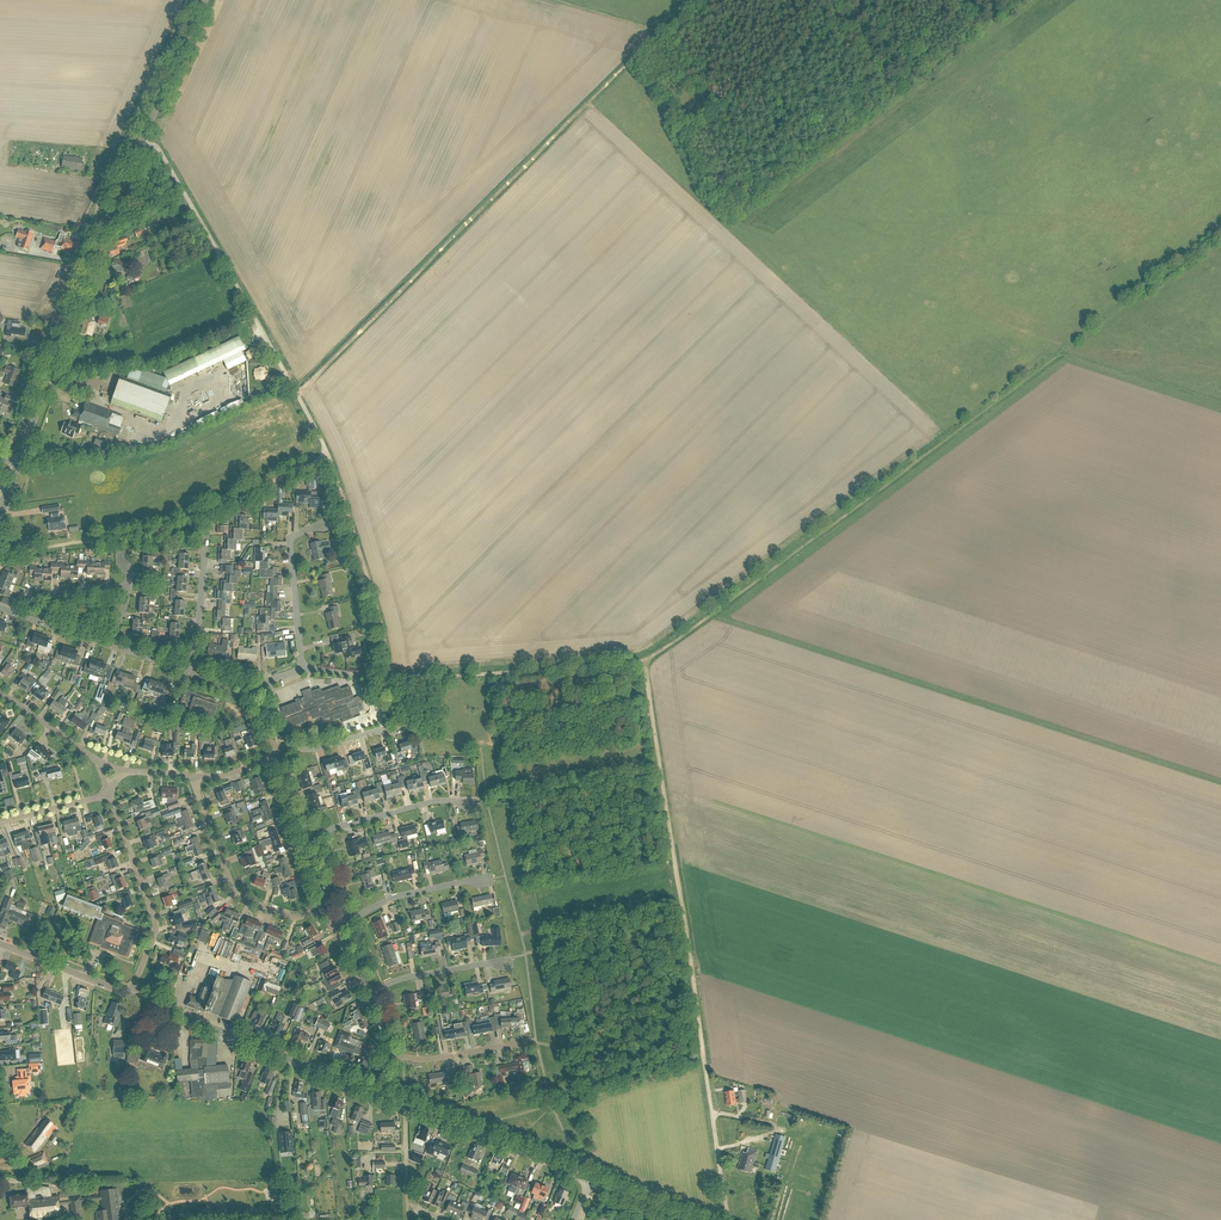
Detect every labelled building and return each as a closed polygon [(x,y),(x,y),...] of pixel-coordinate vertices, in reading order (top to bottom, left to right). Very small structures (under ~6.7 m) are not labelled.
[(80,171),(82,159),(64,156),(62,168),(80,171)] [(135,232),(136,235),(146,231),(144,227),(135,232)] [(17,246),(20,248),(28,251),(33,233),(26,231),(25,233),(19,231),(16,237),(19,238),(17,246)] [(115,245),(108,249),(108,250),(110,255),(112,255),(112,256),(120,253),(118,248),(126,245),(125,242),(128,240),(126,236),(114,242),(115,245)] [(40,249),(52,253),(56,242),(44,238),(40,249)] [(64,239),(61,250),(74,254),(78,244),(64,239)] [(141,248),(142,249),(141,250),(140,249),(137,250),(139,257),(142,256),(141,252),(143,251),(143,252),(152,248),(150,243),(141,248)] [(112,266),(111,268),(122,272),(125,263),(115,260),(115,261),(114,261),(112,266)] [(100,316),(98,324),(106,326),(109,318),(100,316)] [(84,325),(82,334),(92,336),(96,323),(83,319),(82,324),(84,325)] [(7,330),(6,336),(11,337),(11,334),(25,337),(26,328),(19,327),(20,322),(13,321),(8,320),(7,330)] [(165,394),(166,393),(169,385),(199,370),(200,372),(209,367),(245,350),(239,337),(163,373),(166,379),(137,369),(131,369),(127,379),(127,380),(120,378),(111,403),(162,421),(171,396),(165,394)] [(245,401),(268,391),(256,363),(234,372),(245,401)] [(6,366),(4,373),(8,374),(4,384),(14,387),(20,370),(10,367),(10,368),(6,366)] [(201,397),(211,393),(208,386),(200,389),(202,394),(200,394),(201,397)] [(0,411),(7,413),(10,404),(13,406),(16,398),(6,395),(5,399),(0,397),(0,409),(1,409),(0,411)] [(82,426),(81,426),(82,423),(84,424),(92,426),(117,436),(124,419),(112,414),(113,412),(86,403),(79,422),(78,425),(73,423),(71,426),(64,423),(61,432),(67,434),(66,435),(73,437),(75,432),(79,433),(82,426)] [(192,427),(205,421),(204,418),(191,424),(192,427)] [(127,447),(116,443),(115,447),(96,440),(93,447),(98,448),(97,452),(103,454),(104,451),(111,453),(112,451),(119,453),(119,452),(124,454),(127,447)] [(296,491),(296,501),(299,501),(299,504),(310,505),(310,511),(310,492),(311,481),(306,480),(306,486),(308,487),(308,492),(296,491)] [(310,492),(310,511),(310,508),(321,509),(321,505),(324,506),(327,506),(327,496),(325,496),(316,495),(316,492),(310,492)] [(278,509),(278,516),(288,517),(288,514),(292,514),(292,504),(278,503),(278,509)] [(47,518),(49,531),(58,530),(58,531),(63,530),(63,529),(61,516),(58,517),(58,512),(60,511),(59,505),(48,507),(49,513),(52,512),(52,518),(47,518)] [(277,525),(278,516),(278,509),(263,509),(263,519),(267,519),(266,522),(277,522),(277,525)] [(236,515),(236,529),(251,529),(248,529),(249,519),(251,519),(246,519),(246,515),(236,515)] [(230,539),(237,540),(245,540),(242,540),(243,529),(251,530),(251,529),(236,529),(234,529),(234,525),(230,525),(230,539)] [(224,550),(231,550),(239,550),(236,550),(237,540),(230,539),(228,539),(228,536),(225,536),(224,550)] [(311,544),(314,561),(324,559),(322,552),(330,550),(328,540),(311,544)] [(218,561),(233,561),(234,561),(231,560),(231,550),(224,550),(222,550),(222,546),(219,546),(218,561)] [(251,561),(259,562),(265,562),(265,551),(262,551),(262,548),(254,548),(254,553),(251,553),(254,554),(254,561),(251,561)] [(174,561),(189,562),(189,555),(182,554),(182,550),(175,549),(174,555),(180,556),(179,560),(174,560),(174,561)] [(143,564),(157,565),(158,564),(152,563),(153,558),(158,558),(159,553),(144,552),(144,557),(143,557),(143,564)] [(340,557),(341,566),(348,564),(346,556),(340,557)] [(256,570),(265,570),(270,570),(271,559),(267,559),(267,562),(265,562),(259,562),(259,569),(256,569),(256,570)] [(70,567),(69,578),(78,578),(78,568),(83,569),(83,561),(77,560),(77,567),(70,567)] [(83,561),(83,569),(87,569),(87,574),(96,575),(96,564),(89,563),(89,561),(83,561)] [(173,572),(181,573),(181,569),(188,570),(189,562),(174,561),(174,563),(179,563),(178,569),(173,568),(173,572)] [(96,564),(96,575),(104,575),(104,570),(109,570),(110,562),(103,562),(103,564),(96,564)] [(43,580),(52,581),(52,571),(56,571),(57,564),(51,563),(50,570),(43,569),(43,580)] [(57,564),(56,571),(61,572),(60,577),(69,578),(70,567),(63,566),(63,564),(57,564)] [(157,565),(143,564),(142,572),(149,572),(149,577),(156,578),(157,574),(157,571),(152,571),(152,566),(157,567),(157,565)] [(34,580),(43,580),(43,569),(36,569),(36,567),(30,566),(30,574),(34,574),(34,580)] [(262,578),(270,578),(276,578),(276,567),(273,567),(273,570),(270,570),(265,570),(264,578),(262,577),(262,578)] [(1,580),(11,584),(13,577),(15,578),(18,572),(11,569),(9,574),(4,572),(1,580)] [(232,570),(226,569),(226,572),(226,573),(227,573),(226,584),(224,584),(240,584),(237,584),(238,577),(240,577),(240,571),(232,571),(232,570)] [(172,584),(187,585),(187,578),(180,577),(181,573),(173,572),(173,576),(178,577),(177,583),(172,582),(172,584)] [(329,574),(322,576),(323,581),(319,581),(320,586),(323,597),(332,595),(329,579),(330,579),(329,574)] [(267,586),(267,593),(270,593),(270,590),(277,590),(278,586),(281,586),(282,576),(278,575),(278,578),(276,578),(270,578),(270,586),(267,586)] [(8,597),(10,591),(8,590),(11,584),(1,580),(0,581),(0,589),(2,590),(1,594),(8,597)] [(218,591),(226,592),(234,592),(231,592),(232,584),(224,584),(224,581),(221,581),(221,591),(218,591)] [(171,596),(178,597),(179,592),(186,593),(187,585),(172,584),(172,585),(177,586),(177,590),(171,590),(171,596)] [(215,599),(218,599),(226,600),(226,592),(218,591),(219,589),(215,589),(215,599)] [(277,609),(277,612),(280,612),(281,601),(277,601),(277,597),(270,597),(270,593),(267,593),(267,601),(270,601),(269,609),(277,609)] [(140,598),(139,606),(154,607),(154,606),(149,605),(150,601),(155,601),(155,595),(148,594),(147,599),(140,598)] [(170,608),(185,609),(185,602),(178,601),(178,597),(171,596),(170,602),(175,603),(175,607),(170,607),(170,608)] [(218,599),(218,611),(225,611),(226,600),(229,600),(226,600),(218,599)] [(143,613),(142,617),(150,618),(150,613),(148,613),(149,608),(154,608),(154,607),(139,606),(139,613),(143,613)] [(325,614),(326,619),(327,619),(329,630),(340,628),(336,611),(339,611),(338,606),(330,608),(331,612),(325,614)] [(169,619),(177,620),(177,616),(184,617),(185,609),(170,608),(170,610),(175,610),(174,615),(169,615),(169,619)] [(271,617),(271,620),(275,620),(275,609),(277,609),(269,609),(261,608),(261,609),(264,609),(263,617),(271,617)] [(217,621),(218,619),(225,619),(225,611),(228,611),(225,611),(218,611),(214,611),(214,621),(217,621)] [(255,632),(268,632),(269,620),(271,620),(271,617),(263,617),(255,616),(255,625),(256,625),(255,632)] [(133,620),(133,628),(148,629),(148,628),(142,627),(143,621),(149,622),(150,618),(142,617),(142,621),(133,620)] [(165,630),(180,632),(180,624),(176,624),(177,620),(169,619),(169,623),(171,624),(170,629),(165,629),(165,630)] [(223,630),(227,630),(227,627),(233,627),(230,627),(231,619),(234,620),(234,619),(225,619),(218,619),(220,619),(219,630),(223,630)] [(141,641),(147,641),(147,635),(142,635),(142,630),(147,630),(148,629),(133,628),(132,636),(141,636),(141,641)] [(164,639),(170,640),(170,639),(179,639),(180,632),(165,630),(165,632),(170,632),(170,637),(164,636),(164,639)] [(29,637),(26,646),(33,648),(35,644),(39,646),(42,636),(35,634),(33,638),(29,637)] [(39,646),(38,650),(42,651),(50,653),(52,644),(48,643),(49,638),(42,636),(39,646)] [(335,652),(344,650),(345,650),(345,652),(344,652),(346,659),(355,657),(354,655),(360,654),(358,647),(353,648),(350,637),(341,639),(342,643),(333,645),(335,652)] [(216,657),(225,658),(228,640),(223,640),(222,646),(218,645),(216,657)] [(207,655),(216,657),(218,645),(214,645),(214,643),(209,642),(207,655)] [(280,645),(275,645),(276,657),(285,656),(284,642),(279,643),(280,645)] [(276,657),(275,645),(271,646),(270,644),(266,644),(267,658),(276,657)] [(237,659),(246,660),(248,649),(243,649),(243,647),(239,646),(237,659)] [(66,663),(71,649),(63,647),(61,651),(57,650),(54,659),(62,661),(66,663)] [(248,649),(246,660),(255,661),(257,648),(252,648),(252,650),(248,649)] [(71,649),(66,663),(70,664),(78,666),(81,657),(77,656),(78,652),(71,649)] [(14,661),(8,657),(3,666),(6,668),(2,673),(9,678),(15,669),(10,666),(14,661)] [(86,663),(83,672),(95,676),(99,662),(91,660),(90,664),(86,663)] [(99,662),(95,676),(99,677),(106,680),(109,671),(105,669),(106,665),(99,662)] [(28,663),(24,670),(28,673),(32,666),(28,663)] [(47,669),(42,676),(48,680),(53,674),(49,670),(47,669)] [(124,687),(128,675),(120,672),(118,677),(114,676),(112,683),(124,687)] [(21,682),(19,685),(26,690),(29,692),(32,688),(35,682),(35,683),(25,676),(26,675),(22,673),(18,680),(21,682)] [(128,675),(124,687),(129,689),(135,691),(136,689),(137,685),(138,683),(134,682),(135,677),(128,675)] [(153,696),(158,683),(150,680),(149,684),(149,685),(144,684),(143,687),(142,691),(148,693),(148,694),(153,696)] [(158,683),(153,696),(159,698),(159,697),(166,699),(168,691),(164,690),(166,685),(158,683)] [(103,700),(107,686),(100,684),(95,697),(103,700)] [(33,696),(42,702),(46,696),(47,697),(50,693),(43,688),(40,692),(38,690),(40,687),(37,685),(33,690),(36,692),(33,696)] [(283,720),(287,730),(321,717),(322,721),(331,718),(332,722),(341,719),(343,723),(360,716),(359,712),(364,710),(359,696),(353,699),(352,696),(353,696),(350,687),(341,690),(340,686),(322,692),(321,689),(312,692),(311,689),(302,692),(304,698),(301,699),(300,698),(295,700),(296,702),(281,708),(285,720),(283,720)] [(58,690),(52,697),(56,700),(61,693),(58,690)] [(189,712),(213,720),(218,705),(214,704),(216,700),(187,690),(186,690),(184,695),(183,694),(180,703),(181,704),(180,706),(178,713),(187,717),(189,712)] [(102,705),(107,707),(111,696),(105,694),(102,705)] [(50,708),(56,712),(67,697),(66,697),(64,699),(61,697),(57,704),(54,702),(50,708)] [(56,712),(62,716),(66,711),(63,708),(68,702),(67,702),(69,699),(67,697),(56,712)] [(74,709),(77,711),(83,703),(79,701),(74,709)] [(102,711),(99,710),(97,715),(94,721),(95,721),(93,727),(96,728),(95,732),(105,736),(107,729),(97,725),(98,722),(102,711)] [(71,722),(77,727),(86,714),(87,713),(84,711),(82,714),(80,713),(79,715),(76,713),(74,716),(75,717),(71,722)] [(77,727),(84,731),(88,725),(89,722),(86,720),(89,716),(88,716),(89,715),(87,713),(86,714),(77,727)] [(1,733),(9,721),(0,714),(0,733),(1,733)] [(115,739),(122,742),(130,719),(125,718),(122,727),(124,727),(122,734),(117,732),(115,739)] [(122,742),(130,744),(132,737),(128,736),(130,730),(132,730),(135,721),(130,719),(122,742)] [(153,731),(162,733),(164,725),(156,723),(153,731)] [(21,734),(22,733),(16,728),(10,736),(21,744),(26,738),(21,734)] [(250,734),(251,734),(249,730),(241,733),(243,737),(245,736),(246,738),(245,739),(249,749),(257,746),(253,736),(251,737),(250,734)] [(132,741),(138,743),(141,733),(136,731),(132,741)] [(224,750),(226,757),(235,754),(233,747),(234,747),(231,739),(234,738),(232,731),(228,732),(231,739),(224,741),(227,749),(224,750)] [(2,739),(5,742),(10,735),(7,733),(2,739)] [(140,748),(152,752),(154,746),(155,747),(157,742),(145,738),(144,742),(142,742),(140,748)] [(401,752),(398,753),(400,760),(406,758),(404,752),(411,750),(412,754),(417,752),(414,744),(410,746),(409,742),(399,745),(401,752)] [(27,756),(35,762),(40,756),(46,760),(51,752),(39,744),(34,752),(32,750),(27,756)] [(163,750),(163,756),(162,756),(173,757),(172,757),(173,755),(174,755),(175,744),(170,744),(170,745),(162,745),(162,750),(163,750)] [(194,756),(195,756),(196,745),(192,744),(191,750),(182,750),(182,757),(184,757),(194,758),(194,756)] [(204,758),(214,759),(214,755),(218,755),(217,747),(204,746),(204,752),(204,758)] [(376,758),(384,756),(386,762),(392,760),(390,754),(390,753),(386,754),(384,748),(374,751),(376,758)] [(355,763),(362,760),(364,766),(366,770),(372,768),(370,764),(368,757),(365,758),(363,752),(353,755),(355,763)] [(340,757),(332,759),(335,769),(336,774),(349,770),(346,760),(341,761),(340,757)] [(324,768),(322,769),(325,779),(331,778),(330,775),(329,771),(335,769),(332,759),(323,762),(325,768),(324,768)] [(299,775),(301,783),(314,778),(313,775),(309,776),(308,772),(314,770),(313,767),(302,770),(303,774),(299,775)] [(436,776),(438,786),(446,784),(445,779),(448,778),(445,767),(442,768),(443,774),(436,776)] [(47,775),(48,779),(62,776),(60,768),(47,771),(46,768),(39,770),(41,776),(47,775)] [(423,771),(426,782),(429,781),(431,788),(438,786),(436,776),(428,778),(426,770),(423,771)] [(456,781),(463,780),(463,784),(469,784),(470,785),(472,785),(473,784),(473,770),(462,770),(462,772),(456,772),(456,781)] [(414,780),(416,790),(423,788),(422,783),(426,782),(423,771),(419,772),(421,778),(414,780)] [(14,780),(16,789),(30,785),(27,777),(23,778),(22,773),(13,776),(14,780)] [(401,777),(404,788),(407,787),(408,792),(416,790),(414,780),(406,782),(405,776),(401,777)] [(392,786),(394,795),(402,793),(400,789),(404,788),(401,777),(398,778),(399,784),(392,786)] [(259,778),(250,781),(255,795),(264,792),(259,778)] [(310,788),(311,791),(321,788),(320,784),(313,787),(311,782),(315,780),(314,778),(301,783),(303,790),(310,788)] [(379,783),(382,794),(385,793),(387,797),(394,795),(392,786),(384,788),(383,782),(379,783)] [(370,792),(372,801),(380,799),(378,794),(382,794),(379,783),(376,784),(377,790),(370,792)] [(220,803),(221,803),(222,806),(230,804),(228,800),(227,800),(224,793),(225,792),(225,793),(232,790),(230,785),(219,789),(220,793),(217,794),(220,803)] [(167,804),(167,805),(176,801),(177,799),(177,789),(169,788),(162,788),(162,789),(162,798),(167,799),(167,804)] [(307,796),(309,803),(319,801),(317,793),(322,792),(321,788),(311,791),(312,795),(307,796)] [(348,797),(350,807),(358,805),(357,800),(360,799),(357,788),(354,789),(355,795),(348,797)] [(357,788),(360,799),(363,798),(365,803),(372,801),(370,792),(362,794),(361,788),(357,788)] [(342,804),(343,809),(350,807),(348,797),(341,799),(339,793),(335,794),(338,805),(342,804)] [(141,799),(132,802),(132,803),(130,803),(132,808),(134,808),(136,807),(136,808),(138,813),(146,809),(151,808),(151,809),(155,807),(153,800),(149,801),(149,803),(144,804),(143,801),(142,801),(141,799)] [(254,815),(270,810),(267,800),(259,803),(261,808),(253,812),(254,815)] [(177,801),(176,801),(167,805),(169,810),(179,807),(177,801)] [(316,810),(317,813),(328,810),(327,806),(321,808),(319,801),(309,803),(312,811),(316,810)] [(231,822),(232,827),(240,824),(238,818),(234,820),(231,813),(234,812),(233,808),(227,810),(228,814),(224,815),(227,823),(231,822)] [(176,824),(190,819),(187,810),(179,813),(181,817),(175,819),(176,824)] [(265,817),(267,821),(273,819),(270,810),(254,815),(251,816),(253,821),(265,817)] [(89,816),(86,817),(88,823),(91,822),(90,820),(94,819),(95,823),(94,823),(96,828),(104,825),(101,816),(97,818),(96,814),(89,816)] [(141,830),(144,829),(145,834),(150,833),(148,827),(152,826),(148,816),(143,818),(144,820),(138,822),(141,830)] [(77,832),(82,831),(80,825),(80,826),(78,819),(71,821),(75,836),(78,835),(77,832)] [(184,826),(186,830),(194,827),(190,819),(176,824),(178,828),(184,826)] [(428,824),(430,832),(444,828),(442,820),(428,824)] [(69,837),(75,836),(71,821),(64,823),(65,829),(64,830),(65,834),(68,833),(69,834),(69,837)] [(264,821),(255,824),(257,829),(266,826),(264,821)] [(456,827),(458,834),(462,834),(462,832),(478,830),(477,821),(461,823),(461,826),(456,827)] [(53,825),(46,827),(49,842),(53,841),(54,843),(58,842),(59,846),(64,845),(61,836),(57,837),(57,836),(56,831),(55,832),(53,825)] [(399,841),(400,849),(409,847),(407,840),(408,839),(407,836),(417,834),(414,825),(400,829),(402,837),(403,837),(404,840),(399,841)] [(44,835),(46,842),(49,842),(46,827),(39,829),(41,836),(44,835)] [(163,829),(155,832),(157,837),(165,834),(163,829)] [(240,838),(245,837),(242,829),(234,832),(236,835),(232,837),(235,845),(242,842),(240,838)] [(259,842),(260,845),(279,838),(276,829),(269,832),(271,838),(259,842)] [(21,834),(26,850),(30,849),(27,840),(31,839),(28,832),(21,834)] [(373,836),(375,845),(391,841),(392,844),(396,843),(393,834),(390,835),(389,832),(373,836)] [(21,846),(23,851),(26,850),(21,834),(14,836),(16,843),(15,843),(17,848),(21,846)] [(104,846),(106,850),(113,848),(109,839),(107,840),(104,834),(99,836),(97,837),(100,847),(104,846)] [(158,846),(156,840),(157,840),(155,836),(150,838),(150,839),(145,841),(148,850),(154,848),(153,847),(158,846)] [(185,843),(183,836),(174,840),(176,846),(185,843)] [(186,851),(200,846),(197,837),(190,839),(193,846),(185,848),(186,851)] [(272,844),(275,853),(279,851),(279,849),(282,848),(279,838),(260,845),(261,848),(272,844)] [(0,842),(0,844),(5,856),(9,855),(6,849),(9,847),(6,839),(0,842)] [(91,842),(87,839),(79,849),(82,852),(91,842)] [(350,853),(349,853),(350,857),(351,857),(360,855),(358,847),(361,846),(363,846),(364,847),(368,846),(366,839),(362,840),(359,841),(359,839),(347,842),(350,853)] [(192,852),(194,858),(204,854),(200,846),(186,851),(187,854),(192,852)] [(38,847),(31,850),(35,863),(43,860),(38,847)] [(244,858),(240,860),(243,868),(250,865),(250,866),(255,864),(252,857),(254,856),(251,849),(242,853),(244,858)] [(477,851),(478,853),(464,856),(467,866),(481,862),(480,858),(484,857),(482,850),(477,851)] [(151,860),(154,868),(164,865),(162,859),(164,858),(162,854),(156,857),(156,858),(151,860)] [(112,868),(112,870),(120,867),(116,858),(112,860),(111,855),(102,858),(102,857),(95,860),(97,865),(107,862),(109,869),(112,868)] [(274,871),(288,866),(285,857),(278,860),(281,866),(280,867),(277,868),(274,869),(274,871)] [(20,866),(22,870),(26,868),(21,858),(17,859),(20,866)] [(194,863),(192,858),(182,862),(184,867),(194,863)] [(429,869),(430,874),(449,870),(447,863),(442,864),(442,860),(428,863),(427,861),(423,862),(425,870),(429,869)] [(198,866),(201,874),(208,871),(205,863),(198,866)] [(283,872),(285,878),(292,876),(288,866),(274,871),(275,874),(281,872),(283,872)] [(412,878),(411,874),(415,873),(413,866),(409,867),(410,869),(396,872),(397,875),(392,876),(394,883),(398,881),(412,878)] [(11,870),(5,872),(7,879),(14,878),(11,870)] [(365,872),(365,875),(361,876),(362,883),(363,883),(365,889),(374,887),(373,882),(372,882),(371,878),(374,877),(373,870),(365,872)] [(201,874),(198,875),(192,877),(193,881),(199,878),(199,880),(203,878),(204,882),(211,879),(208,871),(201,874)] [(264,884),(268,885),(270,879),(268,878),(269,875),(264,872),(262,876),(267,878),(265,881),(256,878),(254,885),(262,888),(264,884)] [(127,887),(123,878),(121,879),(118,873),(113,875),(111,876),(117,891),(120,889),(127,887)] [(170,877),(169,873),(163,875),(164,877),(158,879),(161,888),(167,886),(165,879),(170,877)] [(272,879),(274,887),(281,885),(278,877),(272,879)] [(290,901),(297,898),(295,890),(296,889),(295,886),(289,887),(288,884),(281,886),(283,893),(285,897),(288,896),(290,901)] [(200,900),(216,894),(213,886),(207,889),(208,893),(199,896),(200,900)] [(63,890),(55,893),(57,901),(62,899),(65,894),(63,890)] [(95,891),(89,892),(92,902),(98,900),(95,891)] [(170,896),(164,899),(167,907),(174,905),(171,898),(176,896),(175,893),(170,895),(170,896)] [(134,906),(130,896),(126,898),(124,894),(119,897),(120,900),(123,899),(125,904),(122,906),(124,911),(128,909),(127,909),(134,906)] [(219,902),(216,894),(200,900),(202,903),(207,902),(209,906),(219,902)] [(490,895),(471,899),(473,908),(492,904),(490,895)] [(22,914),(16,912),(17,912),(16,911),(13,909),(12,910),(9,909),(13,900),(7,897),(4,905),(0,914),(0,923),(3,924),(6,925),(8,919),(19,923),(22,914)] [(64,907),(94,918),(97,909),(67,898),(64,907)] [(177,905),(179,910),(193,905),(191,900),(177,905)] [(19,903),(18,903),(15,909),(23,911),(25,903),(20,901),(19,903)] [(459,910),(456,901),(442,904),(444,913),(459,910)] [(57,910),(49,906),(46,914),(54,917),(57,910)] [(210,918),(217,911),(214,907),(212,906),(210,909),(206,913),(210,918)] [(425,917),(429,916),(428,908),(423,909),(423,906),(410,909),(412,919),(425,916),(425,917)] [(495,918),(501,916),(499,908),(493,909),(495,918)] [(176,916),(170,917),(174,926),(180,924),(180,923),(184,922),(182,915),(186,913),(185,909),(175,913),(176,916)] [(226,932),(228,927),(233,913),(227,910),(224,917),(222,916),(220,922),(224,923),(221,931),(226,932)] [(218,912),(210,919),(213,921),(220,915),(218,912)] [(233,913),(228,927),(230,928),(233,921),(237,923),(240,915),(233,913)] [(22,928),(30,931),(34,918),(22,914),(19,923),(18,923),(23,925),(22,928)] [(92,940),(91,943),(100,947),(100,948),(107,951),(108,947),(119,951),(117,954),(128,958),(137,933),(138,930),(128,927),(125,926),(124,927),(121,926),(122,925),(123,923),(104,916),(102,920),(98,919),(91,939),(92,939),(91,940),(92,940)] [(248,937),(248,936),(254,921),(248,918),(245,925),(242,923),(238,934),(248,937)] [(382,920),(373,923),(379,940),(388,936),(382,920)] [(254,921),(248,936),(251,937),(254,930),(258,931),(261,924),(254,921)] [(391,924),(394,933),(400,931),(398,926),(396,926),(395,923),(391,924)] [(452,945),(453,951),(467,948),(466,942),(470,941),(470,940),(473,940),(471,924),(467,925),(468,934),(465,935),(465,937),(457,939),(456,938),(446,939),(447,946),(452,945)] [(314,941),(312,938),(318,935),(312,926),(306,930),(309,936),(304,939),(301,941),(304,947),(307,945),(314,941)] [(270,936),(264,951),(266,952),(269,944),(275,929),(269,927),(266,934),(270,936)] [(482,936),(482,946),(500,946),(500,936),(500,928),(493,928),(493,936),(482,936)] [(275,929),(269,944),(272,945),(275,938),(279,940),(282,932),(275,929)] [(198,940),(205,943),(209,933),(202,930),(198,940)] [(440,930),(429,932),(430,938),(436,937),(436,939),(438,939),(438,941),(442,940),(440,930)] [(185,943),(188,936),(180,933),(178,938),(171,935),(169,942),(177,945),(179,940),(185,943)] [(212,950),(216,952),(214,954),(218,956),(225,938),(218,935),(212,950)] [(435,943),(435,945),(420,948),(422,956),(437,954),(436,950),(441,949),(439,942),(435,943)] [(389,967),(399,964),(401,963),(397,952),(395,953),(392,944),(382,948),(389,967)] [(322,957),(328,954),(323,945),(317,949),(316,947),(311,949),(309,950),(313,957),(320,954),(322,957)] [(302,950),(292,956),(294,960),(304,954),(302,950)] [(170,958),(163,955),(161,961),(169,965),(171,960),(178,963),(180,958),(180,956),(179,956),(172,953),(170,958)] [(272,956),(266,963),(273,969),(279,962),(272,956)] [(12,971),(9,977),(14,979),(15,977),(18,979),(21,972),(15,970),(17,966),(7,962),(5,968),(12,971)] [(321,976),(323,981),(327,979),(338,973),(334,966),(330,969),(326,962),(319,966),(322,973),(322,974),(321,976)] [(326,985),(329,990),(336,987),(334,983),(341,979),(338,973),(327,979),(329,983),(326,985)] [(252,983),(235,976),(219,1017),(236,1024),(252,983)] [(204,1013),(205,1012),(209,1013),(217,992),(218,993),(223,980),(218,978),(214,987),(210,986),(209,988),(205,986),(205,988),(203,987),(198,999),(190,996),(186,1006),(198,1010),(198,1011),(204,1013)] [(494,981),(494,984),(490,985),(491,993),(496,992),(496,990),(511,988),(509,979),(494,981)] [(257,991),(264,994),(269,983),(261,980),(257,991)] [(466,994),(479,992),(479,993),(483,993),(482,986),(478,986),(477,982),(464,985),(466,994)] [(4,992),(0,993),(0,1002),(10,1001),(10,991),(14,991),(14,985),(4,986),(4,992)] [(436,1000),(449,997),(449,999),(453,998),(452,991),(448,992),(447,988),(434,990),(436,1000)] [(43,998),(60,1005),(64,997),(50,991),(50,990),(47,989),(43,998)] [(90,992),(81,989),(80,990),(77,997),(79,997),(75,1007),(85,1010),(87,1005),(88,1005),(89,1000),(87,999),(90,992)] [(335,1002),(338,1008),(343,1005),(342,1003),(351,998),(347,991),(341,994),(339,991),(329,996),(331,1001),(334,999),(335,1002)] [(404,995),(406,1009),(416,1007),(414,998),(418,997),(418,1000),(425,999),(424,991),(417,992),(417,993),(413,994),(404,995)] [(291,1002),(285,1015),(292,1018),(297,1004),(291,1002)] [(106,1024),(117,1027),(120,1017),(119,1017),(120,1013),(120,1012),(122,1006),(112,1003),(111,1009),(110,1009),(108,1014),(107,1013),(104,1023),(106,1024)] [(303,1009),(298,1008),(294,1020),(298,1022),(303,1009)] [(39,1010),(40,1025),(48,1024),(47,1009),(39,1010)] [(350,1024),(364,1017),(359,1009),(351,1013),(354,1019),(352,1020),(349,1022),(350,1024)] [(510,1019),(510,1027),(519,1026),(519,1021),(524,1020),(524,1009),(516,1010),(517,1012),(514,1013),(514,1018),(510,1019)] [(73,1014),(74,1026),(82,1025),(81,1013),(73,1014)] [(263,1013),(261,1017),(257,1016),(254,1024),(261,1027),(264,1019),(265,1019),(266,1014),(263,1013)] [(272,1032),(279,1035),(281,1031),(282,1032),(284,1026),(281,1025),(285,1016),(279,1013),(275,1022),(272,1021),(270,1026),(274,1028),(272,1032)] [(494,1017),(496,1025),(501,1024),(501,1028),(510,1027),(510,1019),(509,1013),(505,1013),(505,1015),(500,1016),(500,1014),(494,1015),(494,1017)] [(445,1040),(445,1041),(455,1039),(454,1030),(453,1024),(448,1025),(448,1027),(444,1028),(444,1032),(443,1032),(440,1014),(437,1014),(441,1041),(445,1040)] [(358,1023),(362,1030),(368,1026),(364,1017),(350,1024),(352,1027),(355,1025),(358,1023)] [(481,1022),(483,1034),(491,1033),(489,1025),(495,1024),(494,1017),(489,1018),(489,1021),(481,1022)] [(468,1029),(469,1035),(473,1035),(473,1036),(483,1034),(481,1022),(480,1022),(480,1019),(476,1020),(477,1026),(472,1027),(471,1021),(470,1021),(470,1018),(466,1019),(467,1022),(468,1029)] [(315,1025),(327,1031),(330,1025),(318,1019),(315,1025)] [(425,1039),(422,1022),(413,1024),(416,1040),(425,1039)] [(454,1030),(455,1039),(463,1038),(462,1030),(468,1029),(467,1022),(457,1024),(458,1029),(454,1030)] [(294,1033),(295,1034),(292,1041),(300,1044),(302,1040),(307,1042),(310,1035),(295,1030),(294,1033)] [(357,1040),(351,1038),(352,1036),(346,1033),(340,1031),(334,1047),(353,1055),(353,1054),(355,1047),(354,1047),(357,1040)] [(10,1032),(0,1033),(0,1040),(0,1041),(5,1040),(5,1044),(18,1043),(17,1035),(10,1036),(10,1032)] [(191,1040),(189,1059),(191,1069),(177,1071),(178,1083),(182,1082),(183,1088),(186,1087),(186,1082),(190,1082),(192,1098),(207,1096),(206,1085),(229,1083),(227,1065),(215,1066),(217,1043),(209,1042),(209,1041),(191,1040)] [(318,1051),(326,1054),(330,1044),(319,1040),(316,1050),(318,1051)] [(355,1047),(353,1054),(360,1056),(356,1066),(365,1070),(369,1060),(365,1058),(366,1053),(360,1051),(361,1049),(362,1050),(364,1047),(365,1044),(357,1040),(354,1047),(355,1047)] [(126,1041),(114,1041),(113,1056),(114,1056),(114,1059),(124,1059),(124,1056),(125,1056),(126,1041)] [(127,1063),(128,1063),(135,1062),(137,1062),(138,1063),(140,1058),(147,1061),(148,1058),(149,1059),(160,1063),(158,1068),(163,1069),(168,1056),(168,1057),(169,1056),(163,1054),(163,1055),(163,1056),(152,1052),(152,1050),(153,1050),(146,1047),(146,1048),(143,1056),(128,1050),(128,1048),(127,1063)] [(11,1061),(16,1061),(15,1049),(9,1050),(9,1051),(0,1052),(0,1061),(11,1060),(11,1061)] [(35,1063),(43,1062),(42,1051),(34,1052),(35,1063)] [(521,1057),(514,1058),(515,1063),(499,1066),(500,1073),(516,1070),(517,1075),(524,1074),(522,1062),(530,1061),(529,1054),(521,1055),(521,1056),(521,1057)] [(239,1077),(245,1079),(247,1073),(251,1063),(244,1060),(240,1070),(242,1071),(239,1077)] [(29,1065),(30,1074),(41,1073),(41,1064),(29,1065)] [(265,1094),(271,1096),(275,1085),(270,1083),(274,1075),(273,1074),(275,1068),(268,1065),(265,1073),(264,1072),(260,1082),(269,1085),(265,1094)] [(467,1070),(461,1071),(463,1080),(467,1079),(468,1084),(464,1085),(465,1092),(474,1090),(474,1093),(482,1085),(480,1073),(473,1074),(471,1066),(466,1066),(467,1070)] [(18,1070),(18,1077),(16,1077),(16,1081),(13,1081),(14,1094),(19,1094),(19,1096),(26,1096),(26,1092),(30,1092),(29,1082),(30,1082),(30,1076),(26,1076),(26,1069),(18,1070)] [(430,1084),(428,1084),(428,1088),(437,1087),(437,1083),(449,1081),(454,1080),(456,1080),(455,1073),(452,1073),(448,1074),(447,1071),(443,1072),(444,1073),(429,1075),(430,1084)] [(252,1081),(247,1080),(243,1090),(247,1092),(252,1081)] [(293,1097),(303,1099),(304,1094),(300,1094),(302,1084),(296,1082),(294,1092),(293,1092),(294,1092),(293,1095),(294,1096),(293,1097)] [(725,1093),(726,1099),(746,1096),(745,1089),(738,1090),(738,1091),(734,1092),(734,1089),(730,1090),(730,1091),(726,1092),(726,1093),(725,1093)] [(313,1106),(320,1106),(321,1110),(326,1109),(326,1100),(321,1100),(320,1092),(312,1093),(313,1106)] [(732,1105),(732,1107),(736,1106),(736,1103),(740,1102),(740,1103),(747,1102),(746,1096),(726,1099),(727,1104),(728,1104),(728,1106),(732,1105)] [(330,1116),(337,1119),(341,1107),(339,1107),(342,1101),(334,1098),(330,1107),(333,1108),(330,1116)] [(301,1105),(301,1116),(303,1116),(303,1122),(309,1122),(308,1104),(301,1105)] [(360,1126),(369,1130),(371,1124),(362,1120),(360,1119),(360,1118),(362,1118),(363,1114),(361,1113),(363,1109),(356,1106),(351,1120),(361,1124),(360,1126)] [(276,1118),(268,1116),(266,1126),(273,1128),(274,1124),(276,1118)] [(334,1126),(332,1132),(338,1134),(340,1129),(341,1129),(343,1122),(333,1118),(330,1124),(334,1126)] [(25,1143),(36,1153),(49,1138),(59,1127),(49,1120),(40,1129),(39,1128),(25,1143)] [(394,1128),(394,1123),(380,1123),(381,1133),(394,1132),(394,1135),(399,1135),(398,1128),(394,1128)] [(429,1130),(420,1127),(415,1138),(425,1142),(427,1138),(426,1137),(429,1130)] [(293,1152),(291,1132),(281,1133),(282,1153),(293,1152)] [(766,1170),(775,1172),(785,1137),(776,1134),(766,1170)] [(432,1155),(434,1151),(447,1156),(450,1147),(445,1145),(446,1144),(436,1140),(434,1146),(430,1144),(427,1152),(432,1155)] [(480,1151),(481,1148),(474,1145),(471,1151),(468,1158),(477,1162),(481,1152),(480,1151)] [(737,1169),(751,1173),(758,1151),(749,1148),(747,1153),(742,1152),(737,1169)] [(49,1165),(43,1152),(28,1159),(33,1171),(49,1165)] [(414,1152),(411,1161),(420,1164),(423,1156),(414,1152)] [(504,1156),(495,1153),(491,1163),(496,1165),(497,1163),(500,1164),(504,1156)] [(373,1172),(377,1172),(377,1168),(385,1168),(385,1162),(373,1162),(373,1172)] [(464,1173),(463,1176),(474,1180),(478,1170),(462,1164),(459,1171),(464,1173)] [(499,1173),(506,1176),(510,1168),(503,1165),(499,1173)] [(386,1175),(386,1186),(394,1185),(394,1181),(395,1181),(395,1175),(386,1175)] [(512,1196),(513,1193),(520,1178),(512,1175),(511,1179),(506,1177),(504,1184),(508,1186),(509,1184),(512,1186),(511,1188),(509,1187),(508,1191),(507,1194),(512,1196)] [(359,1186),(365,1186),(365,1187),(366,1189),(367,1189),(370,1189),(372,1188),(372,1187),(372,1186),(373,1186),(372,1181),(374,1181),(374,1176),(365,1176),(365,1180),(359,1180),(359,1186)] [(520,1178),(513,1193),(518,1195),(520,1192),(519,1191),(520,1189),(524,1190),(527,1181),(520,1178)] [(427,1183),(423,1192),(427,1194),(424,1201),(431,1204),(436,1191),(434,1190),(435,1187),(431,1185),(427,1183)] [(533,1200),(536,1201),(542,1187),(536,1184),(532,1193),(536,1195),(535,1196),(534,1196),(533,1200)] [(10,1198),(10,1200),(11,1201),(11,1204),(11,1205),(11,1206),(12,1207),(12,1209),(29,1207),(30,1219),(33,1219),(39,1219),(43,1219),(42,1219),(60,1217),(59,1205),(70,1204),(72,1219),(84,1219),(82,1202),(102,1200),(103,1211),(96,1212),(97,1219),(120,1219),(117,1190),(101,1191),(101,1197),(81,1199),(81,1197),(70,1198),(70,1200),(69,1200),(68,1194),(59,1195),(60,1201),(58,1202),(58,1195),(52,1196),(51,1189),(46,1190),(46,1187),(27,1185),(26,1193),(27,1193),(27,1194),(24,1194),(23,1194),(21,1194),(21,1195),(10,1196),(10,1197),(10,1198)] [(536,1201),(540,1203),(541,1199),(540,1198),(541,1197),(545,1198),(549,1189),(542,1187),(536,1201)] [(554,1202),(563,1206),(568,1193),(560,1189),(558,1195),(557,1195),(554,1202)] [(431,1204),(438,1207),(441,1200),(445,1202),(449,1193),(443,1190),(441,1193),(436,1191),(431,1204)] [(446,1211),(453,1214),(457,1204),(453,1202),(456,1197),(449,1194),(445,1204),(448,1205),(446,1211)] [(524,1199),(516,1195),(514,1201),(521,1204),(524,1199)] [(520,1209),(525,1211),(530,1199),(525,1197),(520,1209)] [(474,1219),(476,1219),(480,1210),(475,1207),(476,1204),(472,1201),(470,1205),(467,1212),(472,1214),(470,1218),(474,1219)] [(453,1214),(459,1217),(462,1210),(465,1211),(468,1204),(462,1202),(460,1206),(457,1204),(453,1214)] [(546,1204),(541,1203),(537,1215),(541,1217),(546,1204)] [(476,1219),(482,1219),(485,1219),(488,1219),(490,1214),(492,1211),(487,1209),(486,1212),(480,1210),(476,1219)]
